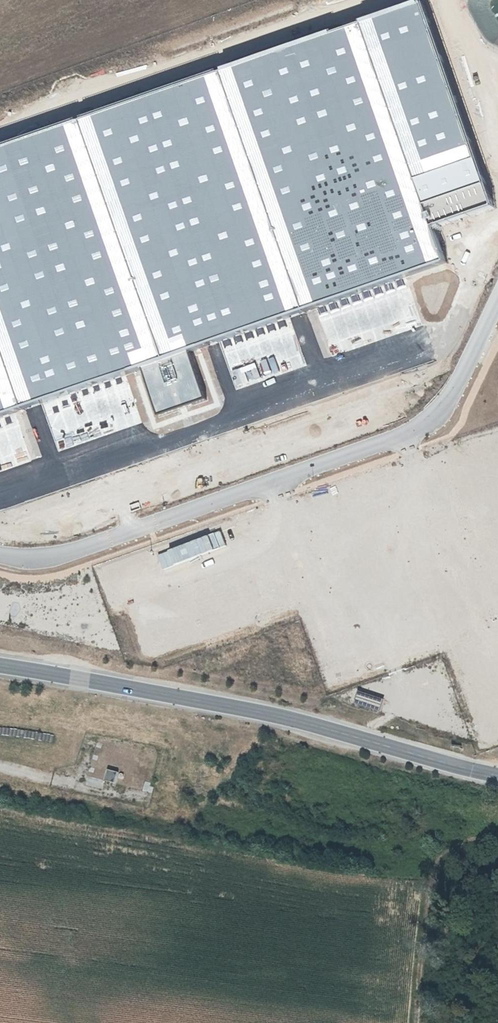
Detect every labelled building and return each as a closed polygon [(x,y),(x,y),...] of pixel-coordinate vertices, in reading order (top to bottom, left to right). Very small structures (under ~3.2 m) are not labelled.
[(450,266),(437,229),(496,209),(426,2),(0,149),(0,418),(450,266)] [(491,627),(497,624),(497,604),(484,610),(491,627)] [(109,770),(106,781),(117,784),(119,773),(109,770)]
